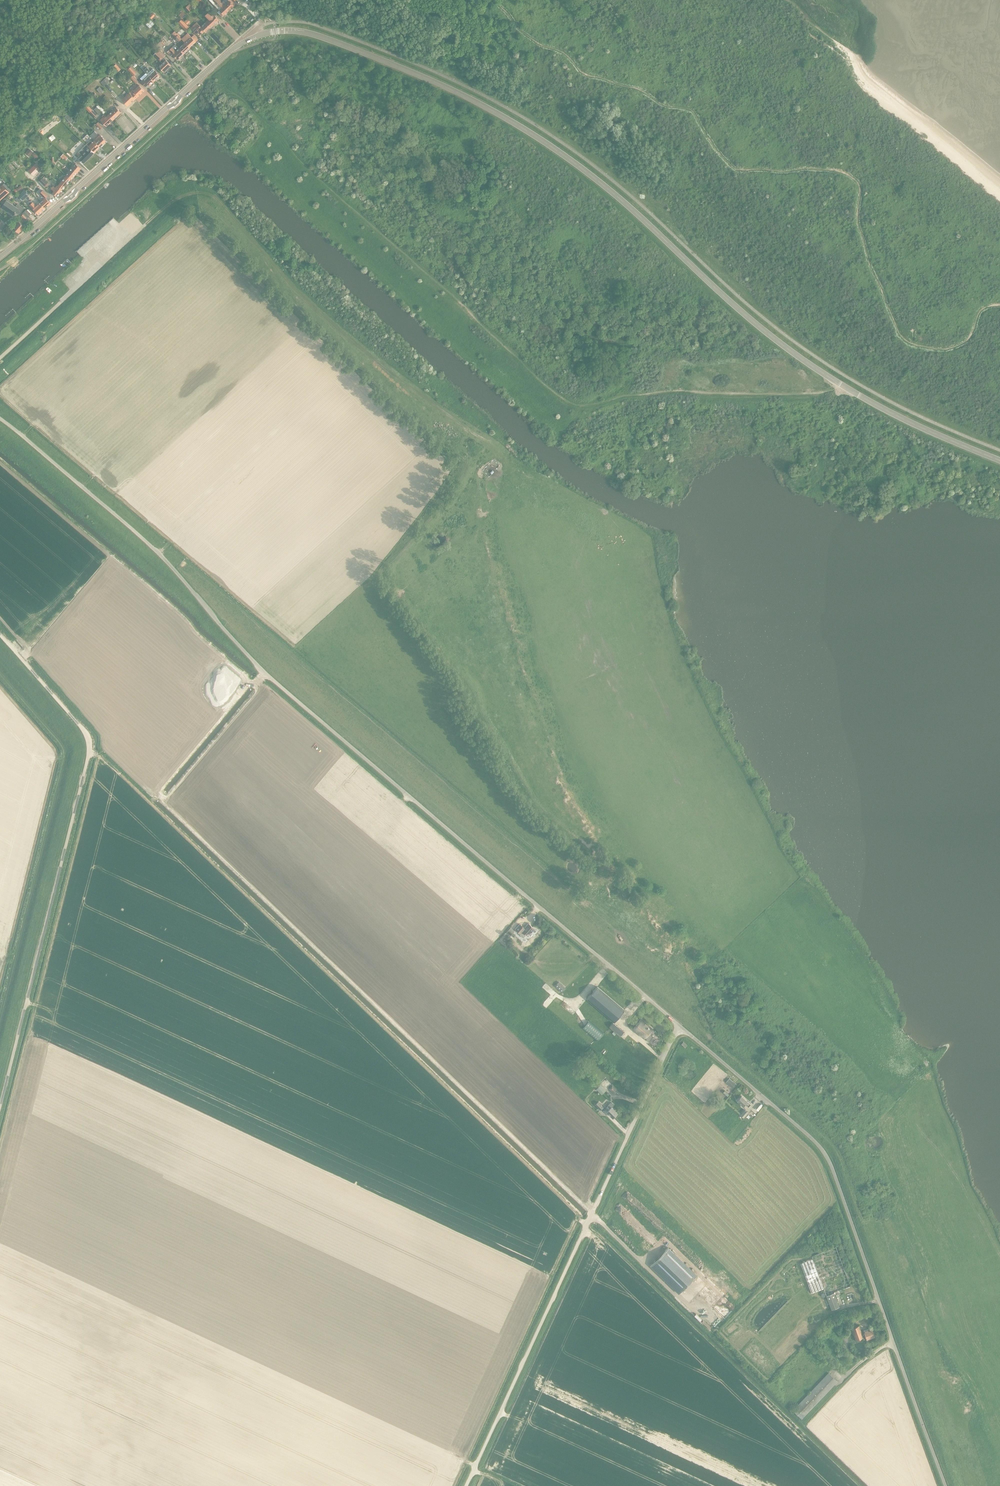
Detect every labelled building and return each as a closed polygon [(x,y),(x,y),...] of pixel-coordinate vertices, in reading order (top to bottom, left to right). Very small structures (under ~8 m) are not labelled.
[(213,1),(216,4),(218,7),(217,8),(219,10),(217,12),(221,16),(223,14),(224,15),(228,11),(221,2),(219,1),(218,0),(213,0),(213,1)] [(221,2),(228,11),(235,4),(233,2),(235,0),(223,0),(221,2)] [(210,10),(205,15),(208,19),(206,22),(211,27),(219,19),(214,14),(211,12),(210,10)] [(146,24),(150,28),(155,23),(150,19),(146,24)] [(189,27),(182,19),(178,22),(185,30),(189,27)] [(211,27),(206,22),(201,26),(197,22),(190,28),(195,33),(199,30),(202,33),(204,31),(206,32),(211,27)] [(174,31),(172,34),(175,37),(179,41),(181,39),(174,31)] [(187,33),(181,39),(185,43),(190,47),(198,39),(194,35),(191,37),(187,33)] [(161,40),(161,41),(157,44),(160,48),(164,45),(163,43),(165,42),(162,38),(160,40),(161,40)] [(184,43),(179,48),(184,53),(190,48),(190,47),(185,43),(184,44),(184,43)] [(169,50),(167,52),(171,56),(173,54),(177,59),(184,53),(179,48),(176,51),(172,47),(169,50)] [(159,50),(154,55),(162,62),(165,59),(163,57),(165,55),(159,50)] [(159,66),(164,72),(171,65),(165,59),(162,62),(162,63),(159,66)] [(121,69),(116,64),(112,67),(117,72),(121,69)] [(127,68),(128,69),(127,69),(133,75),(137,72),(131,66),(130,67),(130,66),(127,68)] [(144,70),(148,75),(154,81),(160,75),(155,70),(153,68),(150,70),(147,67),(144,70)] [(146,72),(140,78),(142,80),(141,81),(142,83),(146,86),(148,84),(149,85),(154,81),(148,75),(146,72)] [(101,82),(104,86),(109,81),(106,77),(101,82)] [(129,92),(130,93),(135,99),(144,90),(139,85),(134,90),(133,89),(129,92)] [(130,93),(129,92),(122,99),(128,106),(135,99),(130,93)] [(101,99),(106,103),(110,99),(106,94),(101,99)] [(96,106),(102,112),(103,113),(106,111),(99,104),(96,106)] [(116,107),(108,114),(113,119),(121,112),(116,107)] [(113,119),(108,114),(106,116),(104,114),(102,116),(103,117),(100,120),(106,126),(113,119)] [(100,134),(94,140),(100,146),(106,141),(100,134)] [(87,142),(86,143),(88,146),(89,147),(94,152),(100,146),(94,140),(92,142),(91,140),(88,143),(87,142)] [(86,143),(78,151),(82,154),(78,158),(83,163),(87,159),(92,154),(94,152),(89,147),(88,146),(86,143)] [(67,175),(71,179),(81,168),(75,163),(66,175),(67,175)] [(40,168),(35,164),(29,171),(33,175),(37,171),(39,173),(41,170),(39,169),(40,168)] [(67,175),(58,186),(62,189),(71,179),(67,175)] [(43,177),(40,180),(46,186),(49,183),(43,177)] [(0,200),(9,192),(3,184),(0,186),(0,200)] [(62,189),(58,186),(57,185),(55,187),(54,186),(51,188),(54,191),(52,193),(56,196),(62,189)] [(18,196),(22,200),(29,194),(25,190),(18,196)] [(44,198),(40,202),(46,208),(51,203),(48,200),(50,198),(43,190),(40,193),(44,198)] [(1,207),(5,210),(6,209),(13,215),(15,212),(19,214),(24,208),(18,203),(15,206),(6,200),(1,207)] [(31,200),(28,203),(30,205),(29,205),(38,214),(46,208),(40,202),(36,206),(33,202),(32,202),(31,200)] [(23,213),(27,217),(31,214),(26,209),(23,213)] [(13,228),(15,230),(16,229),(19,232),(25,226),(22,223),(24,221),(21,219),(13,227),(14,227),(13,228)] [(521,934),(520,935),(523,938),(526,935),(527,936),(534,929),(529,923),(524,927),(520,923),(515,929),(521,934)] [(555,986),(561,992),(566,988),(559,981),(555,986)] [(587,998),(614,1022),(624,1009),(597,986),(587,998)] [(582,1028),(597,1041),(604,1033),(589,1020),(582,1028)] [(640,1020),(633,1028),(643,1036),(644,1037),(644,1036),(646,1037),(647,1038),(646,1039),(649,1042),(654,1036),(652,1034),(651,1033),(652,1032),(650,1030),(651,1029),(640,1020)] [(617,1033),(616,1034),(619,1036),(623,1031),(613,1023),(609,1027),(617,1033)] [(732,1087),(735,1083),(729,1078),(725,1082),(727,1084),(731,1087),(732,1087)] [(609,1088),(614,1094),(618,1090),(612,1085),(609,1088)] [(737,1100),(743,1106),(745,1104),(748,1107),(751,1104),(747,1101),(741,1096),(737,1100)] [(595,1105),(601,1110),(604,1107),(598,1101),(595,1105)] [(608,1104),(606,1107),(609,1109),(607,1111),(613,1117),(617,1113),(611,1107),(613,1105),(611,1102),(608,1104)] [(650,1265),(679,1294),(697,1274),(668,1246),(650,1265)] [(812,1258),(800,1263),(811,1292),(823,1288),(812,1258)] [(826,1295),(831,1309),(839,1307),(834,1292),(826,1295)] [(859,1325),(851,1328),(855,1340),(863,1337),(864,1340),(866,1339),(875,1336),(872,1328),(861,1331),(859,1325)] [(793,1405),(796,1407),(793,1410),(802,1419),(837,1381),(829,1373),(798,1405),(796,1402),(793,1405)]
